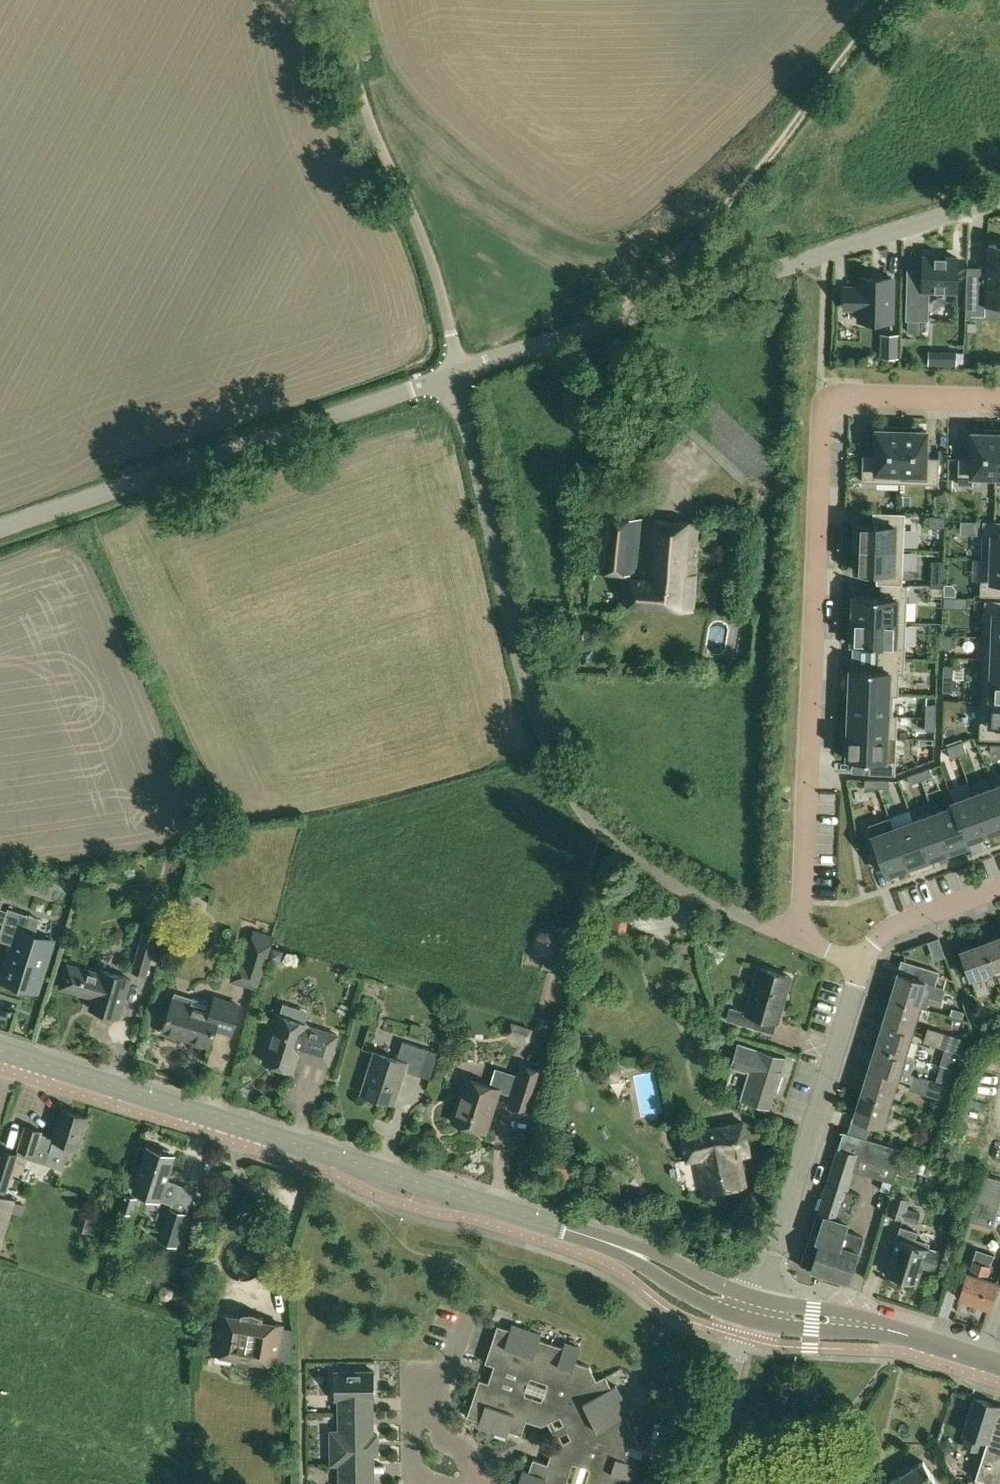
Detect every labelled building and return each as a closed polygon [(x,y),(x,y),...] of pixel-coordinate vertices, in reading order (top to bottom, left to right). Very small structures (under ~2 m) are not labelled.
[(986,304),(999,305),(999,244),(987,244),(987,243),(986,243),(986,258),(987,258),(986,304)] [(907,267),(905,319),(928,319),(928,291),(957,292),(958,257),(922,256),(922,268),(907,267)] [(890,273),(860,272),(860,284),(844,284),(844,304),(861,305),(861,319),(890,320),(890,273)] [(967,316),(967,314),(971,314),(971,317),(979,317),(979,292),(966,292),(965,316),(967,316)] [(897,357),(897,331),(884,331),(884,356),(897,357)] [(955,353),(946,352),(945,365),(955,365),(955,353)] [(920,392),(921,381),(903,380),(902,391),(920,392)] [(862,481),(900,482),(902,429),(877,429),(876,455),(863,455),(862,481)] [(902,429),(900,482),(938,483),(939,457),(926,457),(927,430),(902,429)] [(973,475),(996,475),(997,475),(998,429),(983,429),(983,432),(973,432),(972,458),(959,458),(958,484),(973,484),(973,475)] [(599,496),(615,498),(616,485),(600,483),(599,496)] [(856,546),(904,548),(905,513),(879,512),(879,524),(857,523),(856,546)] [(592,570),(638,574),(643,517),(598,514),(592,570)] [(629,604),(693,609),(700,522),(646,518),(641,578),(631,577),(629,604)] [(999,558),(999,521),(984,520),(982,558),(987,559),(987,558),(999,558)] [(902,584),(904,548),(856,546),(855,570),(877,571),(877,583),(881,583),(902,584)] [(987,558),(987,559),(986,580),(981,580),(981,594),(999,595),(999,558),(987,558)] [(932,585),(944,586),(945,576),(932,575),(932,585)] [(907,584),(902,584),(881,583),(881,596),(854,595),(854,603),(851,603),(850,619),(906,621),(907,584)] [(951,584),(945,584),(944,595),(955,595),(955,588),(951,584)] [(993,635),(993,636),(999,637),(999,600),(985,599),(985,614),(994,614),(993,635)] [(878,657),(904,658),(906,621),(850,619),(850,635),(853,635),(852,643),(879,644),(878,657)] [(942,635),(941,648),(951,648),(952,635),(942,635)] [(993,635),(984,635),(983,658),(999,658),(999,637),(993,636),(993,635)] [(904,672),(904,658),(878,657),(878,669),(851,668),(850,692),(893,694),(893,695),(898,695),(899,672),(904,672)] [(999,680),(999,658),(983,658),(982,680),(987,680),(987,679),(999,680)] [(943,678),(953,678),(954,665),(944,665),(943,678)] [(953,691),(953,678),(943,678),(943,691),(953,691)] [(986,700),(986,701),(999,702),(999,680),(987,679),(987,680),(986,700)] [(893,714),(893,695),(893,694),(850,692),(849,714),(893,715),(893,714)] [(986,700),(981,700),(980,737),(999,738),(999,702),(986,701),(986,700)] [(926,717),(936,717),(936,704),(926,704),(926,717)] [(849,714),(849,735),(896,737),(897,714),(893,714),(893,715),(849,714)] [(935,730),(936,717),(926,717),(925,730),(935,730)] [(896,737),(849,735),(848,759),(870,760),(869,773),(895,774),(896,737)] [(955,743),(958,753),(966,750),(963,741),(955,743)] [(951,755),(958,753),(955,743),(947,746),(951,755)] [(999,753),(999,744),(991,744),(991,752),(999,753)] [(919,771),(922,779),(933,775),(930,767),(919,771)] [(910,783),(922,779),(919,771),(908,776),(910,783)] [(877,787),(877,779),(865,778),(865,787),(877,787)] [(889,779),(877,779),(877,787),(889,788),(889,779)] [(973,794),(987,832),(999,827),(999,804),(994,787),(973,794)] [(987,832),(973,794),(952,802),(954,805),(967,840),(967,839),(987,832)] [(954,805),(934,813),(948,851),(969,843),(967,839),(967,840),(954,805)] [(948,851),(934,813),(913,820),(927,858),(948,851)] [(913,820),(893,827),(907,866),(927,858),(913,820)] [(907,866),(893,827),(872,835),(886,873),(907,866)] [(56,894),(55,903),(72,904),(73,895),(56,894)] [(37,990),(52,939),(18,929),(23,912),(8,907),(0,933),(0,940),(14,943),(3,980),(37,990)] [(541,952),(551,954),(560,949),(562,938),(556,929),(546,927),(537,932),(535,942),(541,952)] [(131,970),(147,975),(156,946),(158,935),(142,930),(140,942),(131,970)] [(230,980),(257,988),(265,965),(272,939),(250,934),(243,958),(238,956),(230,980)] [(986,940),(995,967),(999,965),(999,935),(986,940)] [(939,937),(928,941),(931,948),(942,944),(939,937)] [(972,975),(979,994),(990,990),(983,971),(995,967),(986,940),(962,949),(971,975),(972,975)] [(273,948),(270,957),(280,960),(283,951),(273,948)] [(899,971),(892,995),(919,1003),(927,1006),(931,994),(942,997),(945,986),(936,983),(940,971),(920,965),(904,960),(900,971),(899,971)] [(91,1007),(119,1016),(130,978),(102,969),(101,973),(65,962),(58,985),(94,996),(91,1007)] [(727,1018),(755,1026),(758,1015),(778,1020),(791,975),(760,966),(747,1011),(730,1006),(727,1018)] [(912,1027),(918,1006),(919,1003),(892,995),(884,1019),(912,1027)] [(173,998),(163,1029),(210,1044),(216,1027),(232,1032),(240,1004),(215,996),(213,1004),(192,997),(190,1004),(173,998)] [(264,1061),(293,1070),(300,1049),(330,1059),(338,1035),(307,1026),(308,1024),(279,1015),(264,1061)] [(884,1019),(877,1042),(904,1051),(912,1027),(884,1019)] [(525,1040),(529,1042),(534,1028),(511,1021),(507,1034),(511,1036),(512,1034),(526,1039),(525,1040)] [(924,1041),(941,1046),(945,1032),(928,1026),(924,1041)] [(941,1046),(958,1051),(963,1037),(945,1032),(941,1046)] [(366,1093),(395,1102),(405,1070),(431,1078),(439,1052),(427,1048),(403,1040),(398,1054),(393,1057),(374,1051),(366,1075),(371,1077),(366,1093)] [(774,1093),(776,1093),(783,1070),(782,1070),(786,1056),(738,1041),(730,1066),(748,1072),(740,1099),(770,1108),(774,1093)] [(877,1042),(870,1066),(897,1075),(896,1078),(911,1082),(909,1089),(926,1094),(931,1079),(913,1074),(911,1074),(916,1056),(904,1053),(904,1051),(877,1042)] [(936,1060),(929,1044),(918,1048),(924,1064),(936,1060)] [(530,1110),(536,1111),(541,1095),(536,1093),(543,1070),(522,1064),(509,1105),(530,1111),(530,1110)] [(897,1075),(870,1066),(862,1090),(890,1099),(896,1078),(897,1075)] [(452,1120),(486,1131),(505,1072),(506,1072),(507,1071),(496,1068),(491,1085),(471,1079),(467,1094),(461,1092),(452,1120)] [(931,1079),(926,1094),(944,1099),(948,1085),(931,1079)] [(874,1138),(879,1139),(891,1143),(897,1127),(901,1129),(904,1117),(886,1111),(890,1099),(862,1090),(855,1115),(879,1122),(874,1138)] [(36,1155),(38,1147),(66,1156),(72,1158),(76,1146),(79,1147),(88,1116),(63,1109),(55,1137),(43,1133),(44,1130),(25,1124),(17,1149),(36,1155)] [(698,1157),(704,1193),(745,1185),(740,1154),(749,1152),(743,1121),(682,1132),(687,1159),(698,1157)] [(838,1146),(834,1160),(855,1166),(854,1169),(868,1174),(879,1139),(874,1138),(873,1140),(844,1130),(839,1146),(838,1146)] [(879,1139),(868,1174),(882,1178),(880,1188),(889,1191),(892,1181),(893,1181),(903,1149),(891,1145),(891,1143),(879,1139)] [(135,1191),(173,1202),(174,1196),(179,1183),(167,1179),(175,1154),(148,1146),(139,1176),(135,1191)] [(1,1148),(0,1150),(0,1188),(8,1190),(19,1154),(1,1148)] [(834,1160),(833,1164),(854,1170),(854,1169),(855,1166),(834,1160)] [(801,1264),(825,1272),(839,1228),(837,1227),(840,1219),(839,1218),(848,1189),(854,1170),(833,1164),(821,1201),(818,1200),(815,1212),(817,1212),(801,1264)] [(993,1227),(999,1203),(999,1178),(981,1172),(967,1219),(993,1227)] [(825,1272),(849,1280),(859,1250),(858,1250),(863,1235),(846,1230),(849,1220),(851,1212),(855,1213),(861,1193),(848,1189),(839,1218),(840,1219),(837,1227),(839,1228),(825,1272)] [(904,1218),(917,1222),(920,1211),(907,1207),(910,1198),(894,1192),(887,1212),(904,1218)] [(120,1209),(132,1213),(137,1198),(137,1197),(133,1195),(125,1193),(120,1209)] [(12,1209),(23,1212),(26,1203),(15,1200),(15,1198),(0,1194),(0,1251),(12,1209)] [(159,1239),(178,1245),(181,1233),(186,1235),(192,1216),(187,1215),(188,1213),(169,1206),(159,1239)] [(78,1228),(94,1233),(98,1220),(83,1215),(78,1228)] [(886,1274),(916,1283),(917,1280),(918,1280),(923,1265),(934,1268),(940,1250),(914,1242),(918,1230),(901,1225),(887,1271),(886,1274)] [(960,1297),(989,1306),(998,1280),(987,1276),(994,1253),(977,1248),(970,1271),(968,1270),(960,1297)] [(159,1292),(162,1297),(168,1298),(173,1296),(175,1290),(172,1285),(166,1283),(161,1286),(159,1292)] [(252,1363),(254,1363),(255,1358),(275,1362),(282,1324),(262,1320),(262,1316),(261,1314),(259,1313),(257,1313),(255,1312),(252,1311),(248,1311),(246,1311),(244,1312),(242,1312),(241,1316),(220,1313),(214,1351),(234,1355),(233,1359),(235,1360),(237,1361),(239,1362),(241,1363),(243,1363),(245,1363),(248,1363),(252,1363)] [(480,1379),(468,1416),(480,1420),(478,1425),(508,1435),(510,1430),(522,1434),(527,1420),(542,1425),(561,1416),(566,1427),(572,1438),(554,1447),(548,1463),(534,1458),(530,1471),(524,1469),(519,1483),(580,1483),(587,1466),(590,1468),(585,1483),(627,1483),(629,1478),(634,1479),(639,1464),(638,1464),(624,1459),(629,1445),(623,1431),(632,1427),(626,1415),(631,1412),(624,1398),(617,1385),(612,1387),(606,1375),(597,1379),(591,1366),(576,1361),(581,1347),(566,1342),(564,1347),(540,1339),(542,1333),(513,1324),(511,1329),(498,1325),(486,1362),(495,1365),(489,1382),(480,1379)] [(339,1398),(339,1411),(353,1411),(353,1398),(375,1398),(375,1370),(335,1371),(335,1399),(339,1398)] [(997,1483),(999,1483),(999,1405),(975,1397),(964,1432),(968,1433),(964,1445),(978,1450),(982,1437),(988,1438),(976,1478),(997,1483)] [(353,1411),(339,1411),(339,1430),(331,1430),(331,1444),(331,1464),(340,1464),(340,1470),(354,1470),(354,1464),(374,1463),(374,1454),(378,1454),(378,1444),(378,1433),(374,1434),(373,1424),(353,1424),(353,1411)] [(893,1479),(896,1483),(939,1483),(924,1460),(893,1479)] [(374,1476),(354,1477),(354,1470),(340,1470),(340,1483),(374,1483),(374,1476)]
